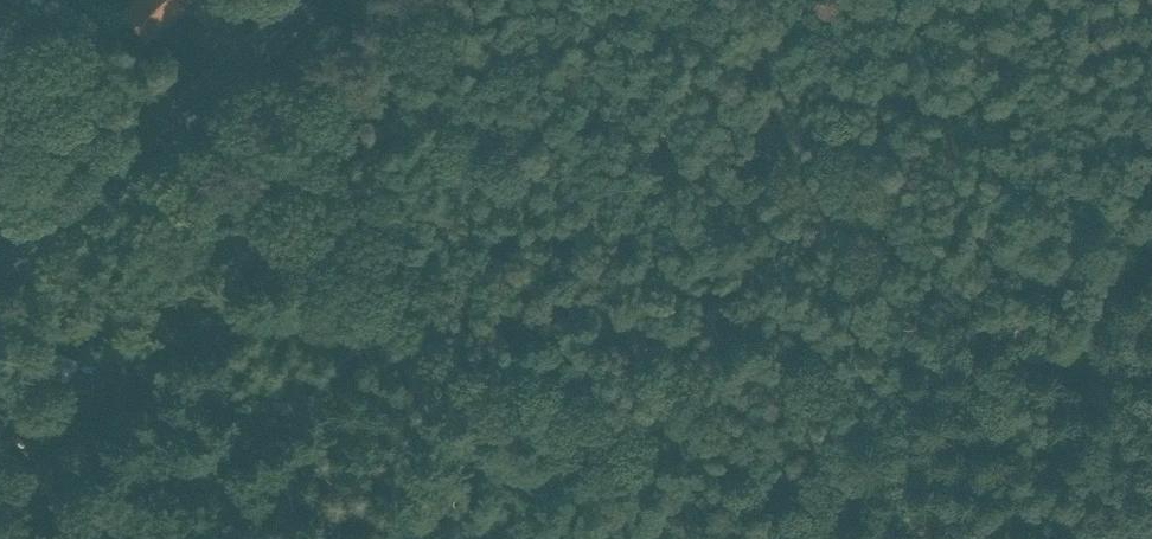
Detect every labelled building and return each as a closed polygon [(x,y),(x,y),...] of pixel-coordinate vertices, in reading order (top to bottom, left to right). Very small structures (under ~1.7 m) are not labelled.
[(189,0),(133,0),(113,17),(136,44),(189,0)] [(9,418),(0,411),(0,430),(9,418)]
